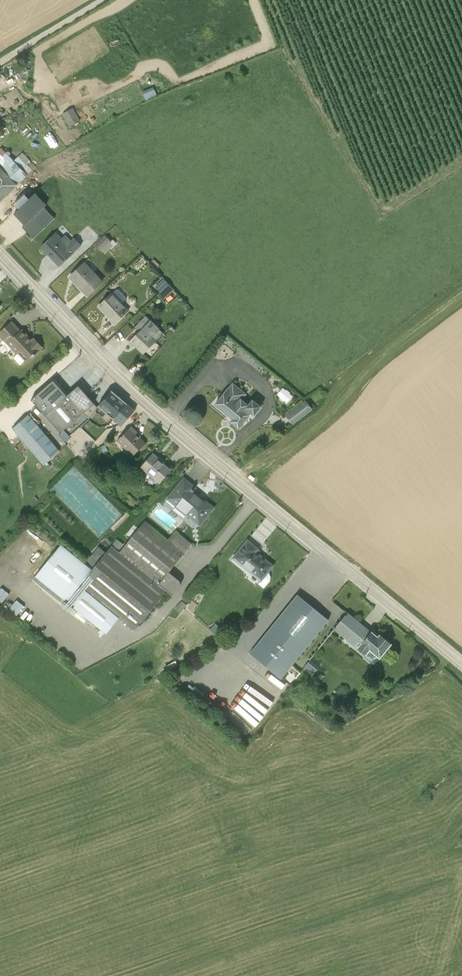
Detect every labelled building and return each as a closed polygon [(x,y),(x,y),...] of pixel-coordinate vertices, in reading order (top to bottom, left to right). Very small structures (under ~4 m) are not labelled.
[(153,87),(143,92),(146,100),(157,95),(153,87)] [(72,124),(82,118),(75,105),(64,112),(72,124)] [(27,175),(36,166),(23,152),(14,161),(2,148),(0,149),(0,201),(27,175)] [(24,224),(36,236),(57,216),(45,203),(44,204),(37,196),(19,213),(23,217),(30,210),(31,211),(29,212),(33,216),(24,224)] [(57,232),(42,247),(60,265),(82,244),(75,237),(72,240),(66,234),(62,237),(57,232)] [(106,235),(95,244),(101,250),(102,249),(105,253),(117,243),(113,239),(111,240),(106,235)] [(86,262),(72,275),(79,282),(81,284),(79,286),(88,295),(104,280),(86,262)] [(161,291),(170,283),(164,278),(155,286),(161,291)] [(170,283),(161,291),(166,297),(175,289),(170,283)] [(116,289),(99,305),(111,318),(110,318),(115,323),(130,310),(123,302),(127,299),(126,297),(119,289),(116,289)] [(141,330),(131,340),(144,352),(164,332),(146,315),(135,326),(141,330)] [(0,333),(0,335),(4,340),(2,341),(10,350),(12,348),(17,354),(16,355),(15,358),(16,361),(17,362),(20,363),(23,362),(24,361),(26,363),(43,347),(35,338),(32,340),(23,330),(21,331),(12,322),(0,333)] [(67,396),(54,380),(32,398),(61,432),(76,419),(61,402),(67,396)] [(234,418),(231,421),(239,427),(251,412),(254,415),(262,405),(253,398),(249,403),(243,398),(248,393),(234,381),(216,403),(229,413),(234,418)] [(95,412),(100,407),(89,396),(79,385),(67,396),(61,402),(76,419),(61,432),(59,434),(64,440),(90,416),(95,412)] [(283,386),(277,393),(280,396),(284,400),(284,399),(287,401),(293,395),(290,392),(291,391),(287,388),(286,389),(283,386)] [(100,407),(106,413),(114,419),(127,403),(112,390),(100,407)] [(306,399),(286,414),(293,423),(313,408),(306,399)] [(127,403),(114,419),(122,426),(135,410),(127,403)] [(106,413),(100,407),(97,410),(104,416),(106,413)] [(29,414),(13,428),(44,464),(48,460),(51,462),(52,461),(53,462),(60,456),(58,452),(60,450),(29,414)] [(132,425),(117,440),(133,455),(146,442),(136,432),(137,431),(132,425)] [(153,453),(142,467),(160,482),(171,469),(160,459),(160,458),(153,453)] [(184,477),(167,498),(176,505),(175,506),(182,511),(182,510),(186,514),(187,514),(200,524),(214,506),(194,490),(195,489),(194,488),(196,486),(184,477)] [(93,568),(67,600),(79,609),(88,617),(107,632),(120,616),(135,629),(167,589),(173,594),(181,586),(181,584),(181,583),(181,581),(180,579),(169,570),(192,542),(177,529),(169,538),(146,519),(126,544),(118,538),(107,551),(93,568)] [(248,539),(233,557),(261,579),(259,582),(264,586),(270,578),(271,575),(270,571),(268,570),(273,564),(256,550),(259,547),(248,539)] [(93,568),(83,560),(62,543),(36,575),(67,600),(93,568)] [(83,560),(93,568),(107,551),(99,545),(91,555),(89,553),(83,560)] [(303,596),(263,645),(307,680),(343,636),(366,655),(371,648),(381,656),(395,638),(378,624),(374,628),(327,591),(315,605),(303,596)] [(182,599),(176,607),(181,611),(188,603),(182,599)] [(88,617),(79,609),(76,613),(85,621),(88,617)] [(216,621),(211,628),(219,635),(225,629),(216,621)]
